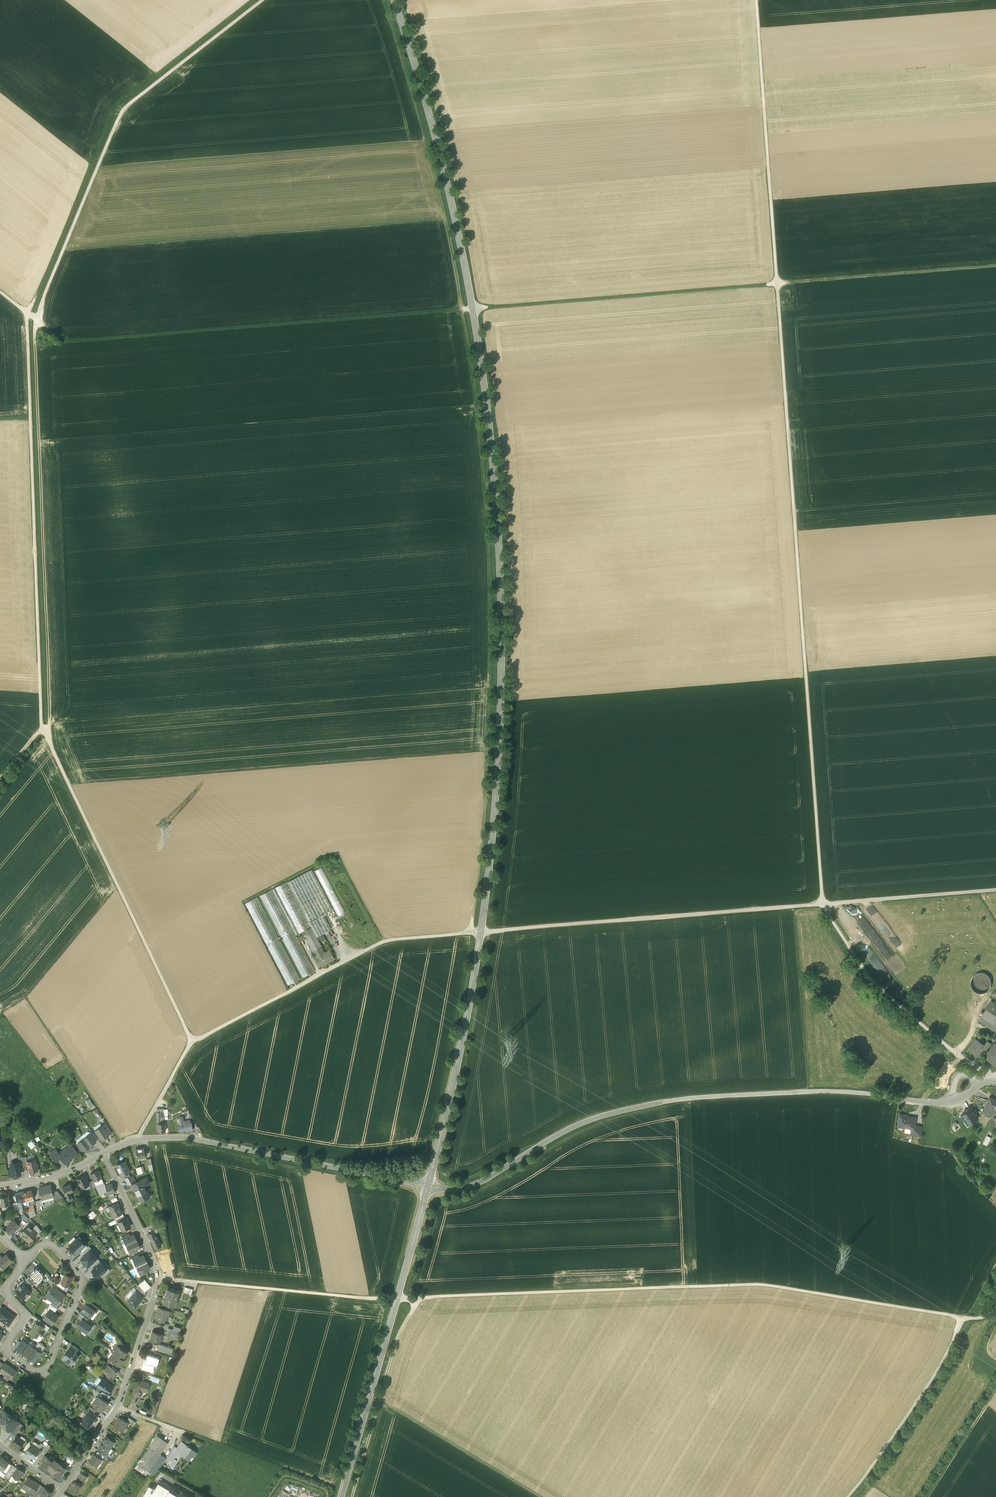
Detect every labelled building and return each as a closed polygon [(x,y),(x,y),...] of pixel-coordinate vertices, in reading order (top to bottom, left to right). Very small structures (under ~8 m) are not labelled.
[(322,867),(314,871),(338,917),(346,913),(322,867)] [(312,870),(288,882),(308,922),(323,914),(332,909),(312,870)] [(278,938),(257,897),(245,904),(288,985),(300,979),(279,940),(282,939),(303,978),(315,971),(296,935),(303,932),(311,927),(308,922),(288,882),(287,882),(260,896),(281,936),(278,938)] [(323,914),(308,922),(311,927),(316,937),(331,929),(323,914)] [(316,937),(311,927),(303,932),(313,951),(321,947),(316,937)] [(324,953),(321,947),(313,951),(316,957),(315,958),(319,967),(334,959),(329,950),(324,953)] [(992,978),(974,971),(967,986),(985,994),(992,978)] [(989,1004),(979,1020),(995,1031),(995,1009),(989,1004)] [(984,1045),(976,1040),(970,1048),(973,1051),(973,1052),(977,1055),(983,1048),(984,1046),(984,1045)] [(994,1053),(995,1051),(995,1044),(986,1056),(990,1059),(993,1061),(992,1062),(995,1065),(995,1054),(994,1053)] [(987,1101),(988,1102),(983,1112),(990,1116),(994,1108),(995,1108),(995,1109),(995,1100),(989,1097),(987,1101)] [(971,1107),(966,1109),(968,1111),(962,1115),(966,1122),(969,1121),(970,1123),(978,1118),(971,1107)] [(160,1123),(160,1112),(157,1112),(157,1123),(157,1131),(165,1131),(165,1123),(160,1123)] [(915,1118),(905,1117),(906,1115),(900,1114),(898,1124),(902,1125),(902,1127),(912,1129),(914,1129),(914,1126),(915,1118)] [(197,1128),(191,1116),(189,1117),(189,1120),(190,1120),(190,1122),(191,1122),(193,1129),(197,1128)] [(184,1121),(178,1122),(180,1131),(186,1129),(186,1131),(193,1129),(191,1122),(190,1122),(190,1120),(189,1120),(184,1121)] [(111,1133),(105,1124),(102,1125),(108,1134),(111,1133)] [(102,1125),(95,1130),(101,1139),(108,1135),(108,1134),(102,1125)] [(921,1127),(914,1126),(914,1129),(912,1129),(911,1134),(920,1135),(921,1127)] [(90,1134),(84,1138),(90,1146),(96,1141),(95,1141),(90,1134)] [(986,1135),(982,1143),(987,1145),(991,1137),(986,1135)] [(84,1138),(78,1143),(83,1150),(84,1150),(90,1146),(84,1138)] [(26,1142),(32,1149),(36,1146),(30,1139),(26,1142)] [(59,1153),(58,1154),(61,1158),(65,1163),(68,1160),(70,1161),(72,1159),(72,1157),(74,1156),(76,1156),(79,1154),(71,1144),(59,1153)] [(143,1148),(135,1149),(137,1158),(145,1157),(145,1155),(146,1154),(145,1150),(144,1151),(143,1148)] [(56,1149),(50,1154),(56,1162),(61,1158),(58,1154),(59,1153),(56,1149)] [(35,1159),(27,1161),(29,1172),(38,1170),(37,1167),(38,1166),(37,1164),(36,1163),(35,1159)] [(126,1167),(123,1162),(116,1165),(121,1176),(123,1175),(128,1172),(130,1172),(127,1167),(126,1167)] [(15,1165),(10,1166),(11,1175),(11,1176),(12,1176),(13,1176),(15,1176),(16,1175),(20,1175),(19,1171),(20,1171),(20,1170),(19,1163),(15,1163),(15,1165)] [(98,1170),(90,1174),(93,1180),(94,1181),(96,1180),(102,1178),(98,1170)] [(85,1175),(77,1179),(81,1188),(89,1185),(88,1182),(85,1175)] [(130,1176),(125,1178),(128,1184),(135,1181),(132,1176),(130,1176)] [(143,1179),(134,1183),(136,1189),(134,1190),(139,1202),(147,1198),(144,1193),(147,1191),(145,1186),(146,1185),(143,1179)] [(104,1182),(96,1186),(100,1194),(107,1191),(105,1186),(104,1182)] [(70,1183),(63,1187),(66,1194),(70,1193),(74,1191),(73,1188),(74,1188),(73,1185),(71,1186),(70,1183)] [(105,1186),(107,1191),(110,1196),(114,1195),(113,1192),(115,1191),(111,1183),(105,1186)] [(50,1185),(39,1188),(42,1199),(53,1197),(52,1192),(50,1185)] [(31,1190),(23,1192),(26,1201),(33,1198),(33,1197),(35,1197),(33,1192),(32,1193),(31,1190)] [(63,1197),(57,1190),(52,1192),(53,1197),(54,1200),(63,1197)] [(23,1192),(15,1194),(16,1197),(15,1197),(15,1200),(17,1200),(18,1203),(26,1201),(23,1192)] [(0,1197),(0,1198),(2,1206),(9,1204),(8,1196),(0,1197)] [(117,1202),(109,1206),(111,1211),(110,1211),(113,1217),(115,1216),(122,1213),(121,1210),(121,1209),(120,1207),(120,1206),(119,1206),(117,1202)] [(88,1215),(92,1220),(98,1214),(94,1209),(88,1215)] [(86,1219),(78,1211),(76,1213),(85,1223),(86,1221),(86,1219)] [(119,1221),(118,1222),(122,1230),(130,1227),(126,1218),(125,1219),(119,1221)] [(14,1220),(6,1228),(12,1233),(16,1229),(19,1225),(18,1224),(14,1220)] [(163,1223),(154,1228),(155,1232),(164,1227),(163,1223)] [(28,1225),(24,1229),(25,1230),(22,1233),(25,1236),(24,1237),(29,1242),(36,1234),(37,1233),(32,1229),(28,1225)] [(36,1225),(32,1229),(37,1233),(36,1234),(37,1234),(41,1230),(36,1225)] [(154,1231),(148,1234),(150,1237),(149,1238),(151,1241),(155,1249),(161,1246),(154,1231)] [(130,1236),(124,1239),(127,1246),(137,1241),(134,1234),(130,1236)] [(70,1244),(69,1246),(76,1253),(80,1250),(85,1245),(85,1244),(81,1239),(80,1240),(77,1237),(76,1239),(70,1244)] [(137,1241),(127,1246),(130,1252),(136,1249),(140,1247),(137,1241)] [(88,1247),(82,1252),(85,1255),(90,1250),(92,1248),(89,1246),(88,1247)] [(97,1257),(90,1250),(85,1255),(81,1259),(83,1261),(82,1262),(85,1264),(88,1266),(92,1262),(97,1257)] [(6,1254),(2,1258),(0,1259),(0,1264),(4,1268),(12,1261),(6,1254)] [(140,1257),(134,1260),(137,1267),(147,1262),(144,1255),(140,1257)] [(106,1269),(100,1262),(97,1266),(92,1270),(98,1277),(101,1274),(106,1269)] [(147,1262),(137,1267),(140,1273),(146,1270),(150,1268),(147,1262)] [(37,1267),(35,1270),(34,1269),(31,1272),(32,1273),(29,1275),(29,1276),(36,1283),(44,1274),(37,1267)] [(106,1269),(101,1274),(104,1277),(111,1271),(108,1268),(106,1269)] [(61,1283),(66,1285),(68,1286),(72,1277),(65,1274),(63,1278),(61,1283)] [(36,1283),(29,1276),(26,1280),(27,1281),(32,1286),(36,1283)] [(139,1285),(145,1292),(151,1287),(145,1280),(139,1285)] [(24,1284),(30,1291),(34,1287),(32,1286),(27,1281),(24,1284)] [(58,1282),(57,1285),(59,1286),(64,1290),(66,1285),(61,1283),(58,1282)] [(16,1291),(24,1299),(31,1291),(30,1291),(24,1284),(23,1283),(21,1286),(20,1285),(18,1288),(16,1291)] [(136,1290),(138,1291),(143,1296),(146,1293),(145,1292),(139,1285),(135,1289),(136,1290)] [(57,1289),(53,1286),(53,1287),(46,1297),(52,1301),(58,1305),(65,1295),(57,1289)] [(178,1291),(167,1288),(162,1302),(174,1306),(176,1300),(175,1300),(178,1291)] [(136,1290),(127,1301),(135,1308),(144,1297),(143,1296),(138,1291),(136,1290)] [(90,1306),(86,1303),(81,1310),(86,1314),(90,1317),(94,1310),(95,1310),(90,1306)] [(99,1309),(92,1303),(90,1306),(95,1310),(94,1310),(96,1312),(99,1309)] [(50,1304),(47,1309),(49,1310),(54,1313),(57,1309),(50,1304)] [(170,1311),(159,1308),(155,1320),(164,1322),(166,1315),(168,1316),(170,1311)] [(8,1312),(6,1311),(6,1310),(5,1309),(0,1315),(0,1317),(2,1318),(0,1320),(8,1326),(15,1316),(9,1312),(8,1312)] [(49,1310),(43,1318),(52,1324),(58,1316),(54,1313),(49,1310)] [(81,1320),(77,1326),(87,1333),(91,1326),(86,1322),(82,1319),(81,1320)] [(37,1321),(29,1332),(35,1336),(37,1337),(39,1334),(41,1335),(44,1331),(43,1330),(45,1327),(42,1325),(37,1321)] [(163,1334),(152,1331),(149,1341),(159,1344),(161,1339),(160,1339),(161,1334),(162,1335),(163,1334)] [(52,1333),(48,1348),(52,1349),(56,1335),(52,1333)] [(23,1340),(17,1349),(23,1353),(29,1344),(23,1340)] [(29,1344),(23,1353),(29,1357),(35,1348),(29,1344)] [(159,1344),(157,1350),(171,1355),(173,1348),(159,1344)] [(127,1352),(117,1345),(112,1351),(114,1352),(110,1358),(109,1358),(114,1362),(120,1366),(124,1360),(123,1358),(127,1352)] [(35,1348),(29,1357),(35,1361),(41,1352),(35,1348)] [(69,1349),(65,1355),(64,1355),(62,1358),(66,1361),(65,1361),(66,1362),(68,1364),(69,1364),(71,1361),(73,1362),(78,1355),(70,1350),(69,1349)] [(158,1358),(147,1355),(145,1360),(144,1360),(141,1368),(147,1370),(146,1371),(152,1373),(152,1372),(153,1372),(154,1370),(153,1369),(154,1369),(148,1367),(149,1364),(155,1366),(158,1358)] [(5,1363),(4,1364),(0,1370),(0,1372),(10,1379),(16,1371),(5,1363)] [(112,1367),(108,1364),(108,1365),(103,1372),(110,1377),(111,1378),(112,1379),(116,1374),(118,1372),(112,1367)] [(108,1394),(113,1387),(102,1379),(97,1386),(103,1391),(108,1394)] [(139,1380),(136,1386),(135,1386),(132,1395),(140,1398),(142,1391),(146,1393),(149,1384),(139,1380)] [(101,1394),(96,1390),(94,1393),(98,1396),(98,1395),(103,1399),(105,1397),(101,1394)] [(108,1394),(103,1391),(101,1394),(105,1397),(108,1399),(110,1396),(108,1394)] [(103,1399),(98,1395),(98,1396),(99,1397),(93,1405),(92,1404),(102,1412),(108,1403),(103,1399)] [(51,1407),(38,1398),(36,1402),(48,1411),(51,1407)] [(3,1410),(0,1414),(0,1424),(9,1431),(10,1430),(17,1420),(11,1416),(3,1410)] [(89,1411),(80,1423),(88,1429),(97,1416),(93,1414),(89,1411)] [(65,1422),(53,1413),(45,1423),(51,1428),(55,1423),(61,1427),(65,1422)] [(126,1421),(122,1419),(121,1420),(119,1418),(118,1419),(119,1420),(115,1425),(122,1430),(124,1427),(125,1428),(128,1423),(126,1421)] [(136,1422),(129,1418),(126,1421),(128,1423),(133,1426),(136,1422)] [(17,1420),(10,1430),(13,1432),(20,1423),(17,1420)] [(13,1432),(12,1433),(15,1435),(23,1425),(20,1423),(13,1432)] [(24,1441),(16,1436),(11,1443),(19,1448),(24,1441)] [(111,1439),(106,1436),(102,1442),(110,1448),(115,1442),(111,1439)] [(157,1436),(135,1468),(146,1475),(149,1471),(152,1473),(157,1465),(160,1467),(166,1458),(160,1454),(168,1443),(157,1436)] [(110,1448),(102,1442),(98,1448),(102,1451),(106,1454),(110,1448)] [(177,1449),(170,1458),(173,1460),(174,1459),(176,1460),(181,1453),(189,1459),(195,1451),(187,1446),(181,1442),(177,1449)] [(42,1444),(39,1449),(37,1453),(39,1455),(41,1453),(46,1446),(42,1444)] [(51,1446),(48,1444),(46,1446),(41,1453),(44,1455),(51,1446)] [(30,1445),(25,1452),(33,1458),(37,1453),(39,1449),(34,1445),(33,1447),(30,1445)] [(174,1447),(167,1456),(170,1458),(177,1449),(174,1447)] [(75,1455),(68,1450),(66,1453),(73,1458),(75,1455)] [(95,1454),(94,1454),(89,1461),(97,1467),(102,1459),(95,1454)] [(54,1462),(45,1455),(42,1459),(44,1460),(41,1464),(52,1471),(59,1462),(55,1460),(54,1462)] [(1,1456),(0,1457),(0,1467),(3,1469),(2,1470),(3,1470),(4,1469),(9,1462),(1,1456)] [(59,1462),(52,1471),(60,1476),(66,1468),(59,1462)] [(15,1467),(11,1464),(7,1471),(10,1474),(15,1467)] [(24,1473),(15,1467),(10,1474),(19,1480),(24,1473)] [(88,1476),(81,1472),(78,1476),(85,1481),(88,1476)] [(39,1484),(28,1477),(22,1487),(33,1494),(39,1484)] [(81,1486),(74,1481),(73,1483),(72,1483),(71,1485),(72,1485),(70,1489),(77,1493),(81,1486)] [(170,1489),(158,1482),(155,1488),(149,1484),(141,1496),(165,1496),(170,1489)] [(33,1494),(31,1496),(35,1496),(36,1495),(39,1491),(42,1486),(42,1485),(39,1484),(33,1494)] [(45,1488),(42,1493),(40,1496),(49,1496),(52,1492),(45,1488)]
